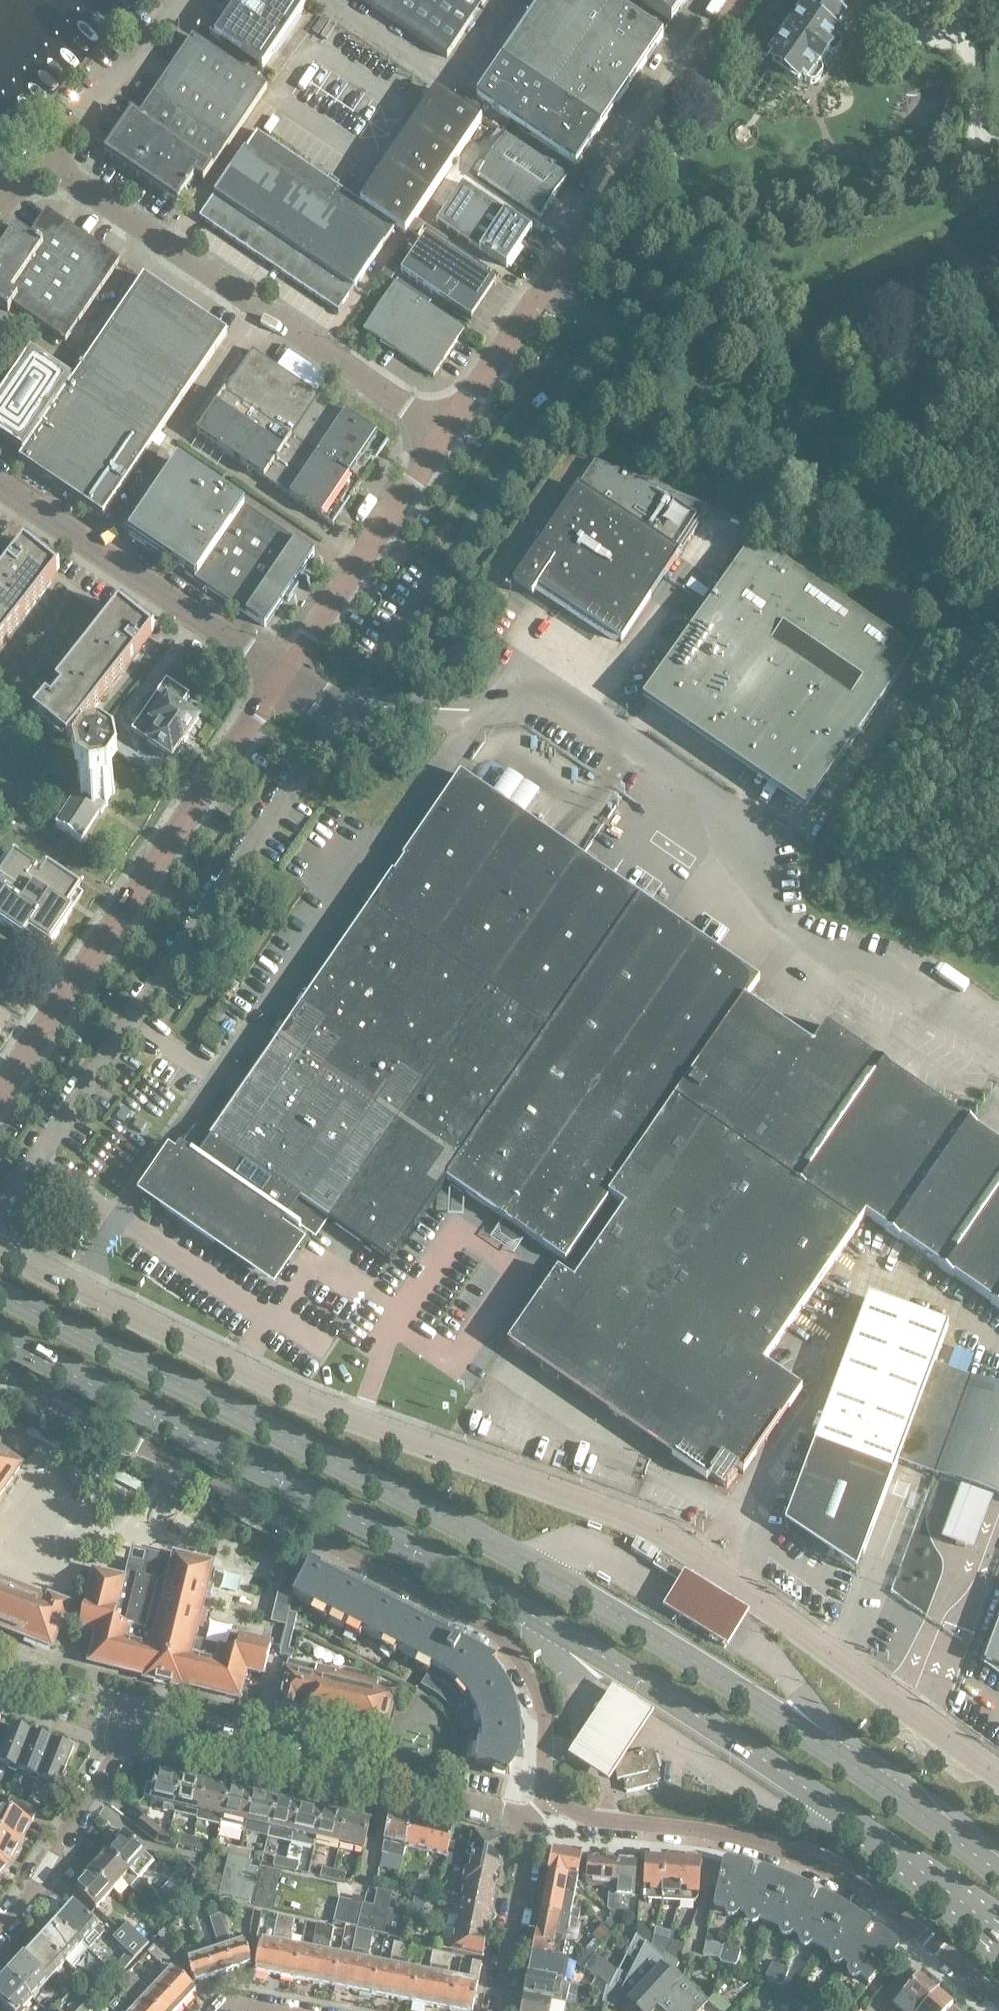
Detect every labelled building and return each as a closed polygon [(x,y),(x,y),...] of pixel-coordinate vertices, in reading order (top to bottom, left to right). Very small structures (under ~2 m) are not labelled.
[(237,3),(285,36),(308,2),(304,0),(239,0),(237,3)] [(450,60),(491,0),(362,0),(450,60)] [(501,61),(601,129),(663,36),(610,0),(543,0),(501,61)] [(672,21),(686,0),(639,0),(672,21)] [(769,69),(797,88),(802,80),(809,85),(810,83),(812,85),(816,84),(823,73),(822,67),(830,55),(837,55),(842,46),(842,41),(840,40),(841,39),(836,36),(846,22),(835,14),(842,4),(837,0),(820,0),(818,3),(815,0),(811,0),(771,58),(775,61),(769,69)] [(920,0),(896,0),(892,6),(912,21),(924,3),(920,0)] [(228,6),(210,34),(220,41),(221,39),(249,59),(263,69),(285,36),(237,3),(233,9),(228,6)] [(245,122),(268,88),(193,37),(139,116),(133,112),(105,153),(177,203),(195,176),(204,182),(245,122)] [(479,93),(477,97),(576,165),(588,147),(595,150),(596,151),(597,151),(599,150),(600,150),(610,135),(601,129),(501,61),(480,94),(479,93)] [(407,233),(482,122),(436,91),(361,202),(258,132),(200,218),(338,312),(354,289),(354,288),(396,226),(407,233)] [(480,161),(473,171),(478,175),(541,219),(550,206),(549,205),(568,178),(505,135),(485,164),(480,161)] [(493,258),(508,268),(532,232),(506,215),(507,214),(463,184),(437,223),(492,259),(493,258)] [(46,212),(28,238),(15,230),(0,252),(0,307),(8,313),(12,307),(66,343),(120,262),(46,212)] [(427,237),(402,274),(473,321),(497,285),(427,237)] [(23,455),(19,462),(103,518),(227,334),(143,277),(72,383),(31,355),(0,401),(0,440),(23,455)] [(464,331),(395,285),(364,330),(433,377),(464,331)] [(253,351),(225,392),(361,485),(389,443),(253,351)] [(225,392),(224,393),(196,435),(333,526),(361,485),(225,392)] [(129,536),(265,628),(315,555),(179,463),(129,536)] [(579,488),(513,587),(531,599),(538,588),(540,589),(540,588),(554,596),(553,598),(556,600),(557,599),(570,607),(570,609),(573,611),(574,610),(587,619),(586,620),(590,622),(590,621),(604,630),(603,631),(606,633),(607,632),(620,641),(620,642),(622,643),(651,599),(646,596),(660,575),(665,578),(678,558),(711,508),(615,471),(595,463),(579,488)] [(660,679),(642,705),(806,814),(909,664),(919,650),(758,539),(664,674),(669,678),(666,683),(660,679)] [(0,579),(0,647),(48,588),(47,588),(51,583),(18,557),(15,562),(14,561),(0,579)] [(109,623),(34,716),(67,743),(142,650),(142,649),(145,645),(113,618),(110,623),(109,623)] [(173,760),(174,757),(178,756),(183,750),(182,746),(199,721),(182,709),(190,697),(167,681),(133,732),(173,760)] [(76,797),(57,827),(81,842),(100,812),(102,814),(109,804),(106,803),(111,795),(115,795),(115,792),(111,792),(109,783),(112,781),(111,779),(107,781),(101,776),(101,772),(99,771),(98,776),(90,778),(87,774),(86,775),(87,780),(82,787),(80,786),(74,796),(76,797)] [(531,808),(540,785),(505,771),(496,794),(531,808)] [(461,775),(404,858),(524,941),(581,857),(461,775)] [(15,855),(0,877),(0,892),(6,897),(0,906),(0,923),(25,940),(29,933),(51,947),(73,915),(66,910),(80,889),(48,867),(40,878),(35,874),(38,870),(15,855)] [(490,990),(444,1056),(504,1097),(491,1116),(550,1156),(610,1197),(669,1113),(629,1086),(720,954),(581,857),(524,941),(490,990)] [(404,858),(370,907),(490,990),(524,941),(404,858)] [(370,907),(324,973),(444,1056),(490,990),(370,907)] [(720,954),(629,1086),(669,1113),(676,1101),(746,1001),(760,981),(720,954)] [(301,1007),(283,1033),(463,1157),(491,1116),(504,1097),(444,1056),(324,973),(301,1007)] [(813,1047),(746,1001),(676,1101),(743,1148),(813,1047)] [(827,1027),(813,1047),(743,1148),(858,1228),(866,1217),(886,1231),(885,1232),(892,1237),(969,1125),(827,1027)] [(447,1180),(463,1157),(283,1033),(211,1138),(221,1146),(207,1166),(180,1148),(147,1196),(254,1269),(287,1222),(301,1200),(390,1262),(447,1180)] [(777,1346),(858,1228),(743,1148),(676,1101),(669,1113),(610,1197),(626,1208),(610,1231),(777,1346)] [(463,1157),(447,1180),(505,1220),(501,1226),(502,1234),(513,1241),(521,1240),(525,1234),(566,1262),(610,1197),(550,1156),(491,1116),(463,1157)] [(139,1118),(134,1127),(142,1132),(147,1124),(139,1118)] [(892,1237),(901,1242),(902,1241),(939,1267),(938,1268),(953,1279),(954,1277),(991,1303),(991,1304),(998,1309),(998,1307),(998,1146),(969,1125),(892,1237)] [(777,1346),(610,1231),(575,1283),(558,1272),(508,1345),(526,1357),(530,1351),(545,1362),(541,1367),(559,1380),(563,1374),(578,1384),(574,1390),(592,1402),(596,1397),(611,1407),(607,1413),(608,1414),(612,1408),(627,1418),(623,1424),(641,1436),(645,1431),(660,1441),(656,1447),(658,1448),(661,1442),(676,1453),(673,1458),(690,1470),(694,1465),(709,1475),(706,1481),(707,1482),(710,1477),(727,1489),(739,1472),(744,1475),(745,1473),(739,1470),(749,1454),(755,1458),(756,1457),(750,1453),(761,1438),(766,1442),(767,1440),(762,1437),(772,1422),(778,1425),(779,1424),(773,1420),(783,1405),(789,1409),(801,1391),(764,1365),(777,1346)] [(566,1274),(574,1279),(579,1271),(571,1266),(566,1274)] [(869,1299),(785,1526),(857,1574),(894,1475),(899,1462),(935,1365),(949,1328),(869,1299)] [(940,1361),(970,1369),(975,1351),(945,1343),(940,1361)] [(899,1462),(998,1499),(998,1500),(998,1390),(935,1365),(899,1462)] [(22,1466),(0,1450),(0,1498),(22,1466)] [(637,1540),(631,1550),(651,1563),(658,1553),(637,1540)] [(75,1614),(71,1623),(79,1626),(79,1630),(96,1634),(89,1663),(145,1677),(144,1680),(182,1689),(183,1686),(239,1699),(246,1671),(263,1675),(271,1645),(239,1637),(236,1652),(194,1642),(212,1566),(174,1557),(174,1559),(132,1548),(125,1579),(93,1572),(82,1617),(75,1614)] [(664,1553),(656,1566),(686,1586),(695,1572),(664,1553)] [(310,1565),(294,1596),(420,1662),(444,1675),(434,1692),(442,1698),(445,1700),(453,1710),(463,1704),(470,1699),(476,1711),(478,1715),(482,1729),(483,1745),(479,1745),(476,1763),(509,1771),(508,1774),(510,1774),(514,1748),(519,1748),(518,1740),(517,1723),(510,1700),(498,1679),(498,1678),(483,1660),(463,1646),(464,1640),(466,1636),(458,1634),(451,1632),(449,1637),(310,1565)] [(684,1575),(662,1609),(727,1649),(749,1614),(684,1575)] [(51,1649),(63,1620),(71,1623),(75,1614),(66,1611),(68,1605),(0,1578),(0,1629),(51,1649)] [(297,1615),(290,1613),(279,1656),(292,1659),(294,1650),(289,1650),(297,1615)] [(985,1664),(998,1674),(998,1625),(985,1664)] [(277,1704),(291,1707),(298,1709),(297,1714),(381,1735),(391,1695),(375,1691),(377,1683),(362,1679),(362,1675),(340,1670),(339,1674),(289,1662),(287,1671),(285,1671),(277,1704)] [(655,1713),(612,1686),(566,1756),(609,1784),(655,1713)] [(18,1773),(32,1737),(11,1729),(0,1757),(0,1766),(18,1773)] [(32,1737),(18,1773),(39,1781),(52,1744),(32,1737)] [(39,1781),(37,1788),(53,1794),(58,1792),(73,1752),(52,1744),(39,1781)] [(619,1760),(615,1766),(618,1782),(621,1792),(626,1791),(627,1793),(658,1786),(656,1774),(660,1773),(657,1757),(645,1760),(644,1754),(619,1760)] [(182,1778),(157,1772),(154,1787),(147,1785),(144,1797),(150,1798),(150,1800),(166,1804),(164,1811),(174,1813),(182,1778)] [(182,1778),(174,1813),(173,1814),(197,1819),(205,1783),(182,1778)] [(229,1789),(205,1783),(197,1819),(197,1820),(220,1826),(229,1789)] [(252,1794),(229,1789),(220,1826),(221,1827),(220,1828),(242,1834),(242,1833),(243,1833),(246,1823),(252,1794)] [(276,1800),(252,1794),(246,1823),(269,1828),(276,1800)] [(10,1798),(4,1809),(12,1813),(18,1802),(10,1798)] [(299,1805),(276,1800),(269,1828),(270,1829),(268,1838),(290,1844),(299,1805)] [(18,1802),(12,1813),(30,1823),(36,1811),(18,1802)] [(323,1811),(299,1805),(290,1844),(314,1849),(316,1839),(323,1811)] [(20,1844),(31,1823),(30,1823),(12,1813),(4,1809),(0,1807),(0,1834),(20,1844)] [(346,1816),(323,1811),(316,1839),(339,1845),(346,1816)] [(411,1817),(390,1812),(381,1854),(402,1859),(404,1848),(411,1817)] [(370,1822),(346,1816),(339,1845),(363,1850),(370,1822)] [(453,1826),(411,1817),(404,1848),(446,1857),(447,1855),(449,1843),(453,1826)] [(145,1818),(137,1827),(156,1842),(168,1845),(170,1835),(163,1833),(145,1818)] [(462,1858),(467,1859),(501,1867),(505,1843),(501,1838),(472,1832),(469,1847),(449,1843),(447,1855),(448,1855),(462,1858)] [(0,1834),(0,1860),(9,1866),(10,1865),(20,1844),(0,1834)] [(124,1835),(107,1853),(138,1882),(138,1881),(154,1863),(124,1835)] [(182,1835),(179,1845),(190,1847),(193,1838),(182,1835)] [(193,1838),(190,1847),(203,1850),(206,1841),(193,1838)] [(229,1856),(237,1858),(240,1849),(228,1846),(226,1856),(229,1856)] [(240,1849),(237,1858),(249,1861),(252,1852),(240,1849)] [(562,1852),(553,1851),(548,1873),(578,1879),(583,1855),(562,1851),(562,1852)] [(107,1853),(91,1871),(112,1890),(122,1880),(139,1896),(147,1889),(138,1881),(138,1882),(107,1853)] [(448,1855),(446,1866),(460,1869),(462,1858),(448,1855)] [(665,1856),(647,1855),(645,1901),(663,1902),(665,1856)] [(229,1856),(219,1896),(252,1904),(272,1909),(281,1873),(276,1872),(260,1868),(259,1871),(248,1869),(249,1861),(237,1858),(229,1856)] [(665,1856),(663,1902),(681,1903),(683,1857),(665,1856)] [(273,1867),(284,1869),(286,1860),(275,1857),(273,1867)] [(619,1860),(589,1857),(587,1885),(610,1887),(608,1909),(613,1913),(613,1912),(614,1914),(619,1860)] [(683,1857),(681,1903),(699,1903),(701,1858),(683,1857)] [(501,1867),(467,1859),(461,1885),(463,1885),(463,1886),(495,1893),(501,1867)] [(9,1866),(0,1860),(0,1877),(9,1866)] [(286,1860),(284,1869),(297,1872),(299,1863),(286,1860)] [(638,1862),(619,1860),(614,1914),(616,1915),(623,1921),(624,1922),(626,1896),(635,1897),(638,1862)] [(727,1861),(723,1863),(714,1907),(725,1910),(725,1914),(728,1918),(733,1920),(738,1918),(740,1915),(745,1916),(746,1920),(748,1924),(752,1926),(757,1924),(760,1921),(779,1929),(779,1933),(781,1937),(786,1939),(790,1938),(793,1935),(799,1938),(799,1942),(801,1946),(804,1948),(810,1948),(813,1946),(830,1956),(830,1960),(831,1965),(835,1968),(840,1967),(843,1965),(848,1969),(847,1972),(848,1977),(852,1980),(858,1980),(861,1978),(869,1985),(899,1950),(898,1946),(870,1924),(828,1898),(800,1883),(766,1871),(727,1861)] [(320,1878),(331,1880),(333,1871),(322,1868),(320,1878)] [(112,1890),(91,1871),(75,1888),(96,1908),(112,1890)] [(333,1871),(331,1880),(344,1883),(346,1874),(333,1871)] [(578,1879),(548,1873),(544,1893),(574,1899),(578,1879)] [(429,1880),(420,1878),(416,1895),(425,1897),(429,1880)] [(156,1897),(165,1906),(182,1887),(173,1879),(156,1897)] [(491,1915),(495,1893),(463,1886),(458,1908),(491,1915)] [(182,1887),(165,1906),(174,1914),(190,1896),(182,1887)] [(574,1899),(544,1893),(540,1914),(579,1921),(580,1911),(572,1910),(574,1899)] [(353,1896),(351,1902),(346,1925),(358,1928),(363,1904),(362,1904),(363,1899),(353,1896)] [(123,1914),(130,1906),(121,1898),(114,1906),(123,1914)] [(424,1900),(414,1898),(410,1919),(419,1921),(424,1900)] [(340,1899),(339,1902),(334,1923),(346,1925),(351,1902),(340,1899)] [(73,1904),(56,1922),(88,1952),(105,1934),(98,1927),(73,1904)] [(387,1910),(363,1904),(358,1928),(358,1930),(381,1935),(387,1910)] [(491,1915),(458,1908),(448,1905),(446,1914),(456,1917),(454,1929),(486,1936),(491,1915)] [(387,1910),(381,1935),(401,1939),(407,1914),(387,1910)] [(579,1921),(540,1914),(536,1934),(566,1940),(568,1929),(577,1931),(579,1921)] [(221,1915),(215,1917),(232,1970),(251,1964),(244,1942),(231,1946),(221,1915)] [(623,1921),(616,1915),(606,1927),(612,1934),(623,1921)] [(261,1939),(254,1971),(275,1975),(286,1918),(278,1916),(275,1934),(273,1942),(261,1939)] [(220,1950),(206,1954),(213,1976),(232,1970),(215,1917),(210,1919),(220,1950)] [(286,1918),(275,1975),(294,1979),(301,1947),(290,1945),(295,1920),(286,1918)] [(56,1922),(39,1940),(64,1963),(66,1962),(73,1969),(88,1952),(56,1922)] [(637,1935),(638,1936),(653,1950),(656,1937),(654,1936),(641,1925),(638,1922),(637,1935)] [(128,1925),(114,1940),(134,1960),(149,1945),(140,1937),(128,1925)] [(312,1950),(301,1947),(294,1979),(314,1983),(325,1927),(317,1925),(312,1950)] [(149,1926),(140,1937),(149,1945),(159,1934),(149,1926)] [(612,1934),(606,1927),(605,1928),(602,1926),(592,1938),(596,1941),(603,1946),(612,1935),(611,1935),(612,1934)] [(325,1927),(314,1983),(334,1987),(340,1955),(329,1953),(334,1929),(325,1927)] [(486,1936),(454,1929),(451,1941),(440,1938),(437,1949),(482,1959),(486,1936)] [(177,1941),(164,1930),(158,1937),(170,1948),(177,1941)] [(340,1955),(334,1987),(353,1990),(365,1931),(357,1930),(353,1950),(351,1958),(340,1955)] [(365,1931),(353,1990),(373,1994),(379,1963),(369,1960),(374,1934),(365,1931)] [(566,1940),(536,1934),(532,1955),(562,1960),(566,1940)] [(604,2003),(614,2008),(620,1995),(636,2010),(655,2010),(660,2005),(666,2010),(700,2010),(708,2002),(638,1936),(619,1973),(611,1990),(607,1987),(607,1989),(605,1998),(604,2003)] [(653,1950),(666,1962),(671,1942),(668,1940),(656,1937),(653,1950)] [(39,1940),(23,1958),(48,1981),(64,1963),(39,1940)] [(596,1941),(587,1952),(591,1957),(594,1954),(595,1955),(603,1946),(596,1941)] [(673,1943),(671,1942),(666,1962),(675,1971),(684,1947),(673,1943)] [(390,1965),(379,1963),(373,1994),(392,1998),(403,1945),(394,1943),(390,1965)] [(403,1945),(392,1998),(412,2002),(418,1970),(409,1968),(410,1962),(413,1947),(403,1945)] [(723,1947),(719,1959),(721,1963),(734,1967),(737,1965),(741,1952),(739,1949),(727,1945),(723,1947)] [(167,1975),(159,1983),(182,2005),(196,1990),(168,1963),(170,1961),(155,1946),(148,1953),(163,1967),(160,1970),(167,1975)] [(184,1952),(193,1983),(213,1976),(206,1954),(192,1959),(190,1951),(184,1952)] [(418,1970),(412,2002),(431,2006),(442,1954),(433,1952),(429,1972),(418,1970)] [(575,1966),(580,1969),(591,1957),(587,1952),(575,1966)] [(127,1953),(120,1962),(127,1968),(134,1960),(127,1953)] [(442,1954),(431,2006),(451,2010),(457,1978),(448,1976),(452,1957),(442,1954)] [(591,1957),(580,1969),(582,1971),(584,1969),(585,1970),(584,1972),(594,1980),(596,1980),(595,1981),(607,1989),(607,1987),(611,1990),(619,1973),(595,1955),(594,1954),(591,1957)] [(562,1960),(532,1955),(528,1976),(555,1982),(570,1986),(570,1985),(569,1985),(571,1972),(566,1971),(567,1963),(562,1960)] [(23,1958),(7,1976),(32,1999),(48,1981),(23,1958)] [(457,1978),(451,2010),(456,2010),(472,2010),(482,1964),(473,1962),(469,1980),(457,1978)] [(783,1985),(789,1973),(787,1969),(776,1963),(772,1965),(766,1977),(767,1980),(779,1986),(783,1985)] [(118,1978),(111,1972),(103,1981),(110,1987),(118,1978)] [(83,1978),(76,1973),(67,1983),(74,1989),(78,1985),(83,1978)] [(124,1979),(159,2010),(176,2010),(182,2005),(159,1983),(151,1992),(145,1987),(130,1973),(124,1979)] [(87,1975),(83,1978),(78,1985),(88,1994),(97,1984),(87,1975)] [(893,2010),(922,2010),(937,1993),(940,1989),(924,1975),(893,2010)] [(0,1983),(0,2004),(8,2010),(23,2010),(22,2010),(32,1999),(7,1976),(0,1983)] [(555,1982),(528,1976),(524,1997),(551,2003),(566,2005),(570,1986),(555,1982)] [(124,1979),(118,1985),(139,2004),(133,2010),(159,2010),(124,1979)] [(595,1981),(589,1992),(596,1995),(605,1998),(607,1989),(595,1981)] [(832,2001),(831,1997),(821,1990),(817,1991),(810,2001),(810,2005),(819,2010),(826,2010),(832,2001)] [(937,1993),(922,2010),(955,2010),(952,2008),(953,2007),(937,1993)] [(596,1995),(592,2008),(602,2009),(604,2003),(605,1998),(596,1995)] [(46,2010),(54,2010),(62,2003),(56,1997),(44,2010),(46,2010)] [(524,1997),(521,2010),(564,2010),(566,2005),(551,2003),(524,1997)] [(116,2000),(109,2008),(112,2010),(129,2010),(116,2000)]
